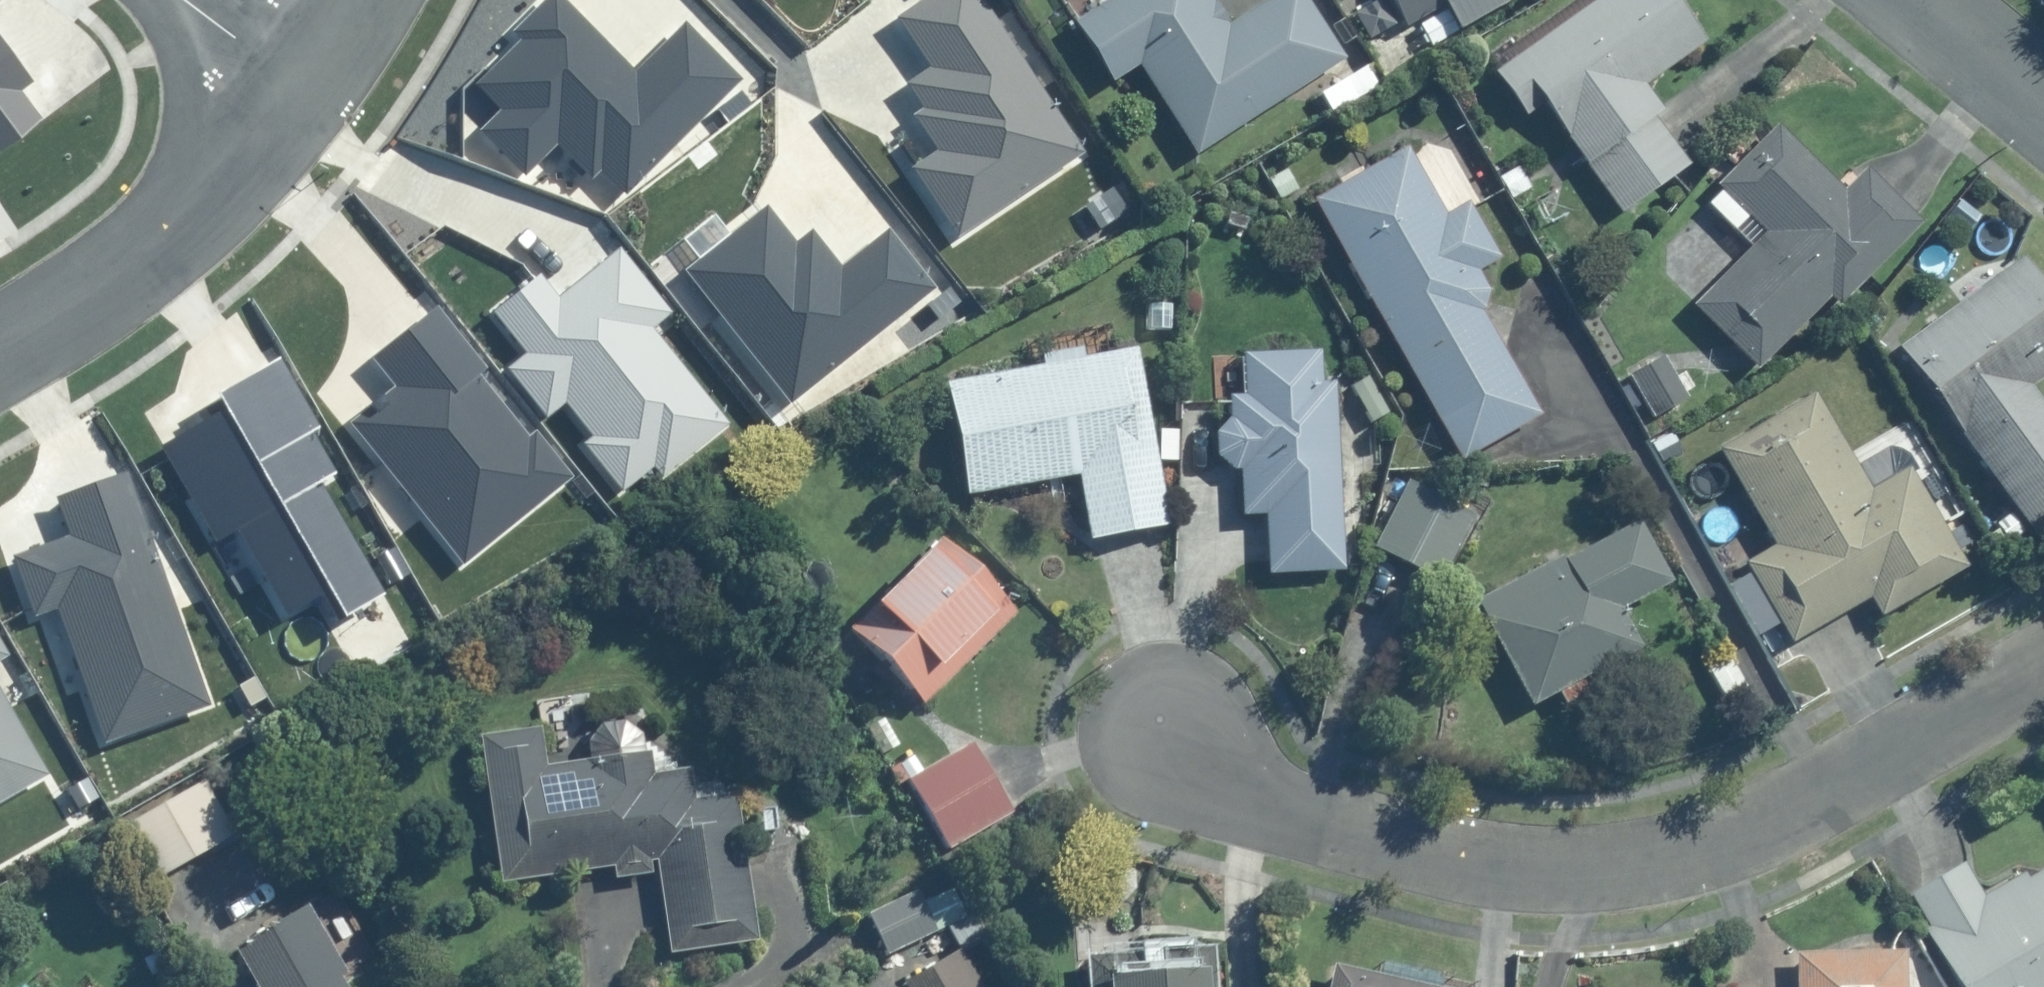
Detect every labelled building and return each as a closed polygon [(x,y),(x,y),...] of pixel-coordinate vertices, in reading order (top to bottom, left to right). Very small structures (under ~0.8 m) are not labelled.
[(686,23),(638,70),(569,0),(544,0),(512,31),(520,38),(475,81),(503,109),(484,127),(527,171),(560,139),(593,172),(602,163),(628,189),(740,79),(686,23)] [(986,0),(925,0),(899,17),(933,68),(910,83),(928,109),(918,116),(940,150),(915,167),(962,237),(1089,153),(986,0)] [(1310,0),(1270,0),(1232,24),(1217,0),(1105,0),(1077,18),(1114,77),(1142,59),(1199,149),(1346,56),(1310,0)] [(1410,25),(1448,3),(1462,27),(1509,0),(1395,0),(1410,25)] [(1625,206),(1688,162),(1656,116),(1665,110),(1647,84),(1711,39),(1684,0),(1600,0),(1500,70),(1527,109),(1547,96),(1625,206)] [(44,119),(22,88),(32,80),(0,37),(0,151),(44,119)] [(1924,221),(1870,166),(1847,188),(1782,123),(1722,182),(1769,230),(1697,301),(1761,365),(1833,293),(1842,302),(1924,221)] [(1317,200),(1463,457),(1543,412),(1484,309),(1491,288),(1481,271),(1505,258),(1473,202),(1450,215),(1411,147),(1317,200)] [(687,270),(790,401),(937,286),(892,229),(843,268),(813,231),(796,244),(767,207),(687,270)] [(674,311),(622,248),(561,298),(541,274),(494,312),(528,353),(510,368),(549,416),(567,401),(595,436),(586,443),(626,491),(658,464),(665,473),(727,423),(651,330),(674,311)] [(2033,535),(2043,527),(2043,404),(2029,383),(2043,373),(2043,278),(2026,253),(1897,345),(2033,535)] [(437,308),(374,359),(396,386),(352,422),(466,561),(570,477),(536,435),(529,440),(476,374),(484,367),(437,308)] [(1082,471),(1095,539),(1171,525),(1139,347),(950,381),(970,491),(1082,471)] [(1272,510),(1275,568),(1343,564),(1334,383),(1323,383),(1321,350),(1248,354),(1250,394),(1233,395),(1234,417),(1219,431),(1221,456),(1236,467),(1242,467),(1244,511),(1272,510)] [(1632,374),(1656,416),(1690,396),(1666,354),(1632,374)] [(320,426),(281,359),(223,392),(233,409),(166,448),(218,537),(240,525),(289,608),(328,586),(347,619),(386,596),(321,484),(339,473),(313,430),(320,426)] [(1751,562),(1796,639),(1873,594),(1885,615),(1970,565),(1913,467),(1876,488),(1819,391),(1722,447),(1779,545),(1751,562)] [(208,702),(126,471),(55,496),(69,535),(14,554),(36,616),(61,607),(108,738),(208,702)] [(1412,478),(1377,545),(1447,582),(1483,516),(1412,478)] [(1480,599),(1536,705),(1648,647),(1626,605),(1676,579),(1645,519),(1568,558),(1566,554),(1480,599)] [(851,626),(924,702),(1018,611),(945,536),(851,626)] [(0,640),(0,661),(9,655),(0,640)] [(51,773),(0,686),(0,803),(51,773)] [(486,736),(507,877),(619,860),(621,875),(654,871),(653,860),(659,859),(672,951),(761,938),(740,796),(691,804),(687,773),(653,778),(650,753),(545,768),(539,729),(486,736)] [(912,779),(952,848),(1015,812),(975,743),(912,779)] [(207,780),(128,825),(157,877),(237,831),(207,780)] [(1965,862),(1912,892),(1932,926),(1927,929),(1960,986),(2043,986),(2043,873),(2031,880),(2028,874),(1986,898),(1965,862)] [(871,912),(890,952),(937,930),(918,890),(871,912)] [(260,986),(349,986),(341,975),(349,971),(310,905),(237,948),(260,986)] [(1217,945),(1090,954),(1093,986),(1220,986),(1217,945)] [(1909,948),(1803,950),(1804,986),(1910,986),(1909,948)] [(917,986),(992,986),(970,950),(915,982),(917,986)] [(1339,965),(1334,986),(1440,986),(1339,965)]
